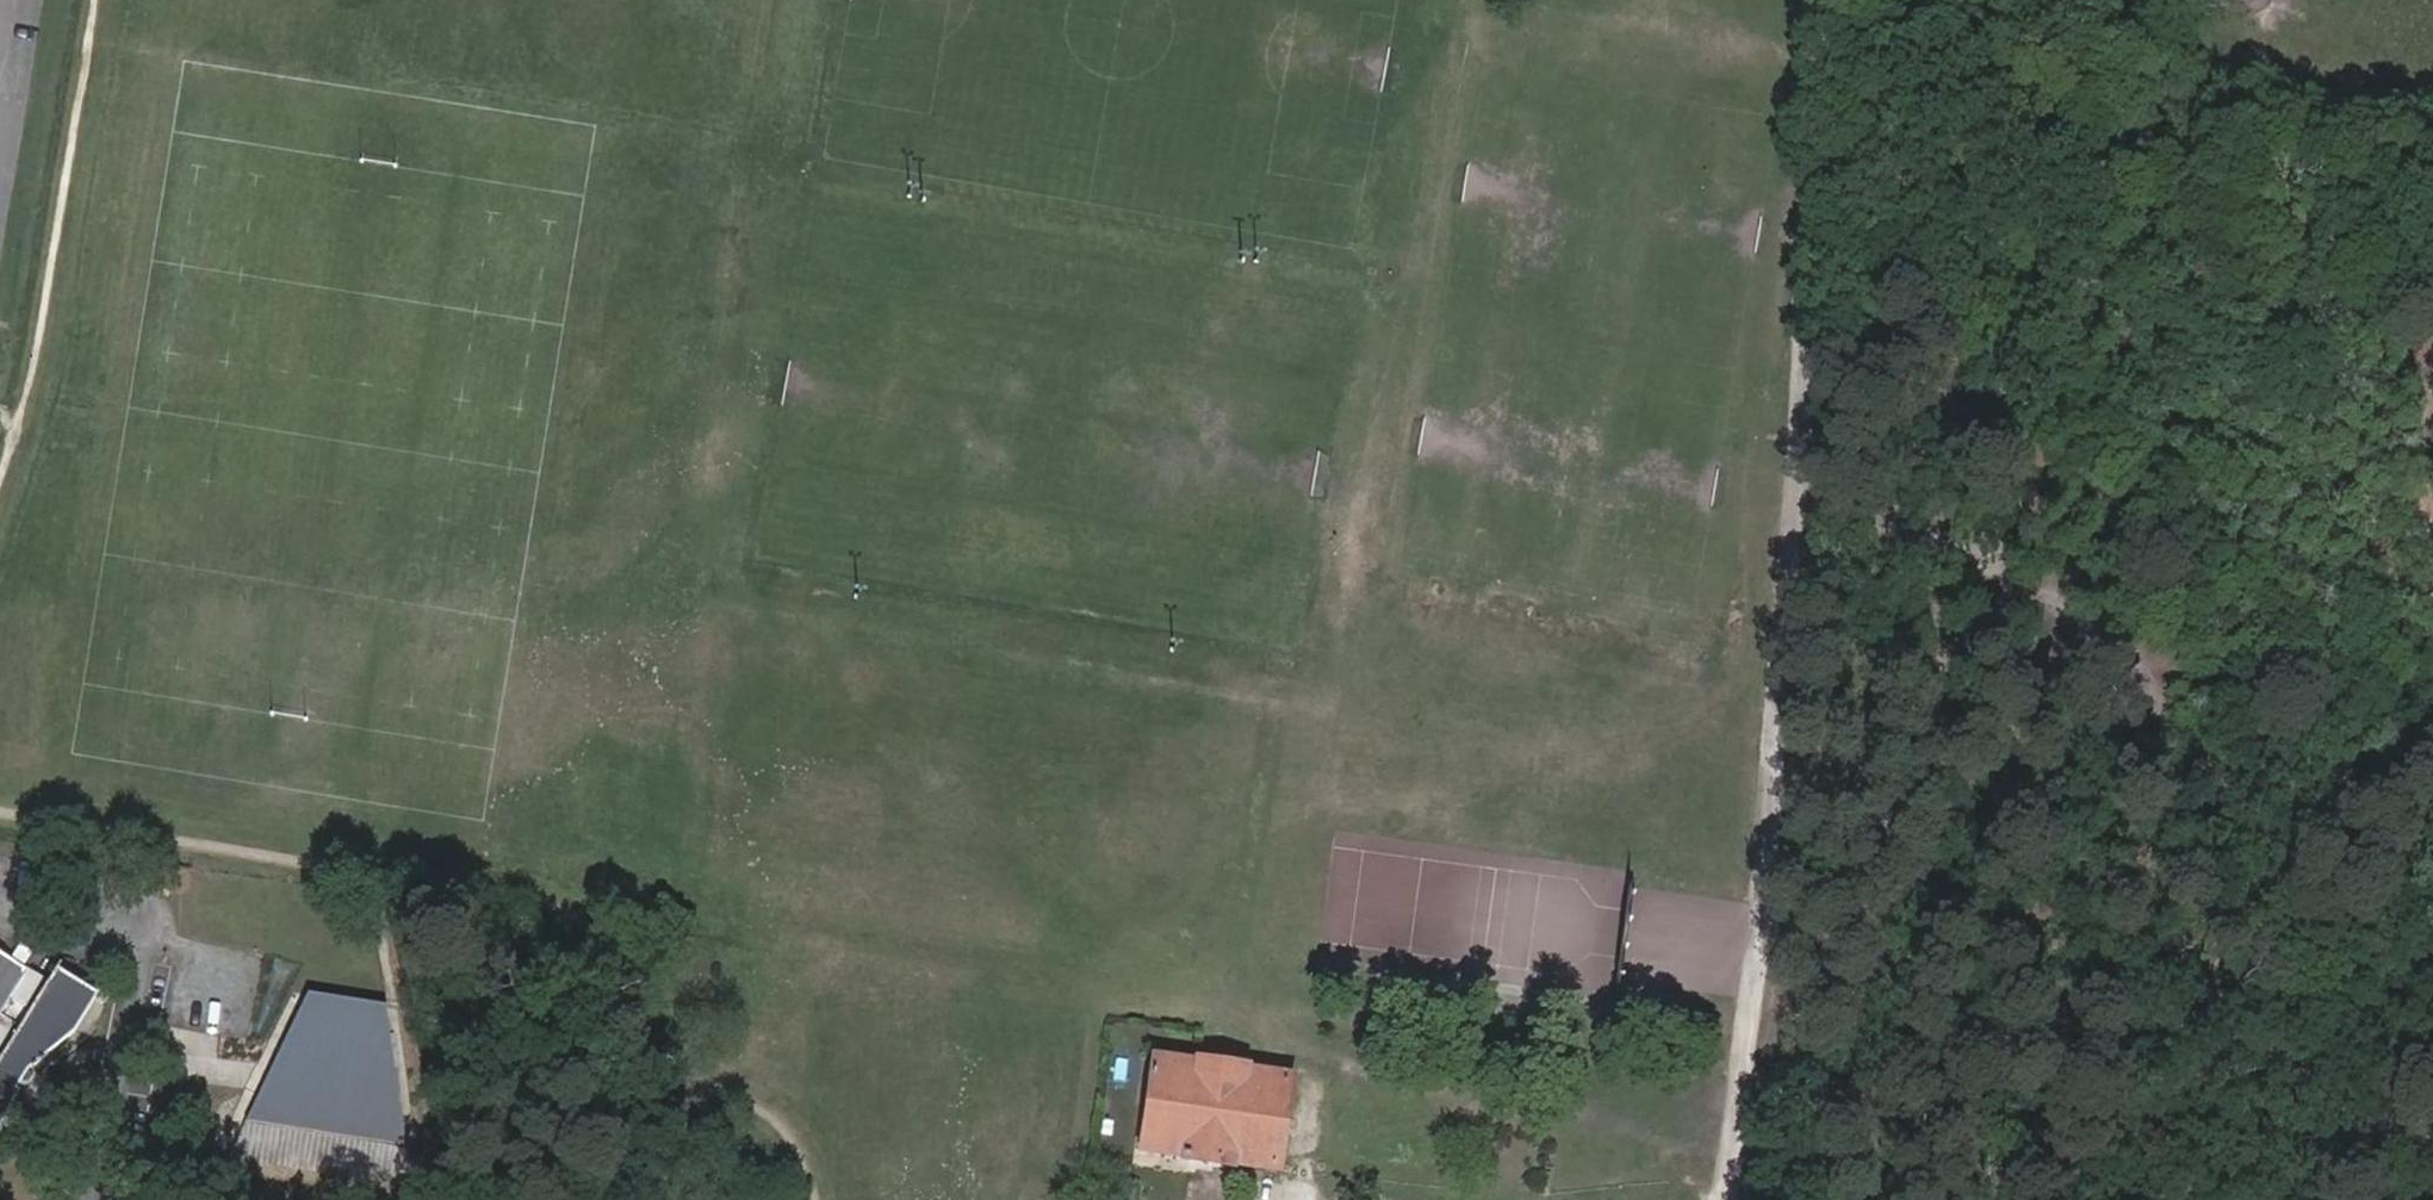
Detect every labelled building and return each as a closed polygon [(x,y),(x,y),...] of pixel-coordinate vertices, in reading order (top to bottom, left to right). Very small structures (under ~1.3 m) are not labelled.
[(3,1002),(22,973),(0,959),(0,1000),(3,1002)] [(10,1101),(7,1099),(15,1086),(16,1087),(18,1087),(20,1087),(22,1086),(24,1085),(26,1083),(27,1082),(28,1079),(29,1076),(29,1073),(27,1068),(75,1036),(93,1006),(45,975),(23,1013),(12,1030),(0,1022),(0,1120),(10,1101)] [(3,1002),(0,1007),(0,1022),(12,1030),(23,1013),(3,1002)] [(408,1142),(387,1021),(304,1009),(248,1118),(408,1142)] [(1240,1157),(1283,1164),(1298,1074),(1256,1068),(1257,1063),(1204,1057),(1204,1061),(1162,1055),(1146,1143),(1190,1149),(1190,1154),(1238,1161),(1240,1157)]
